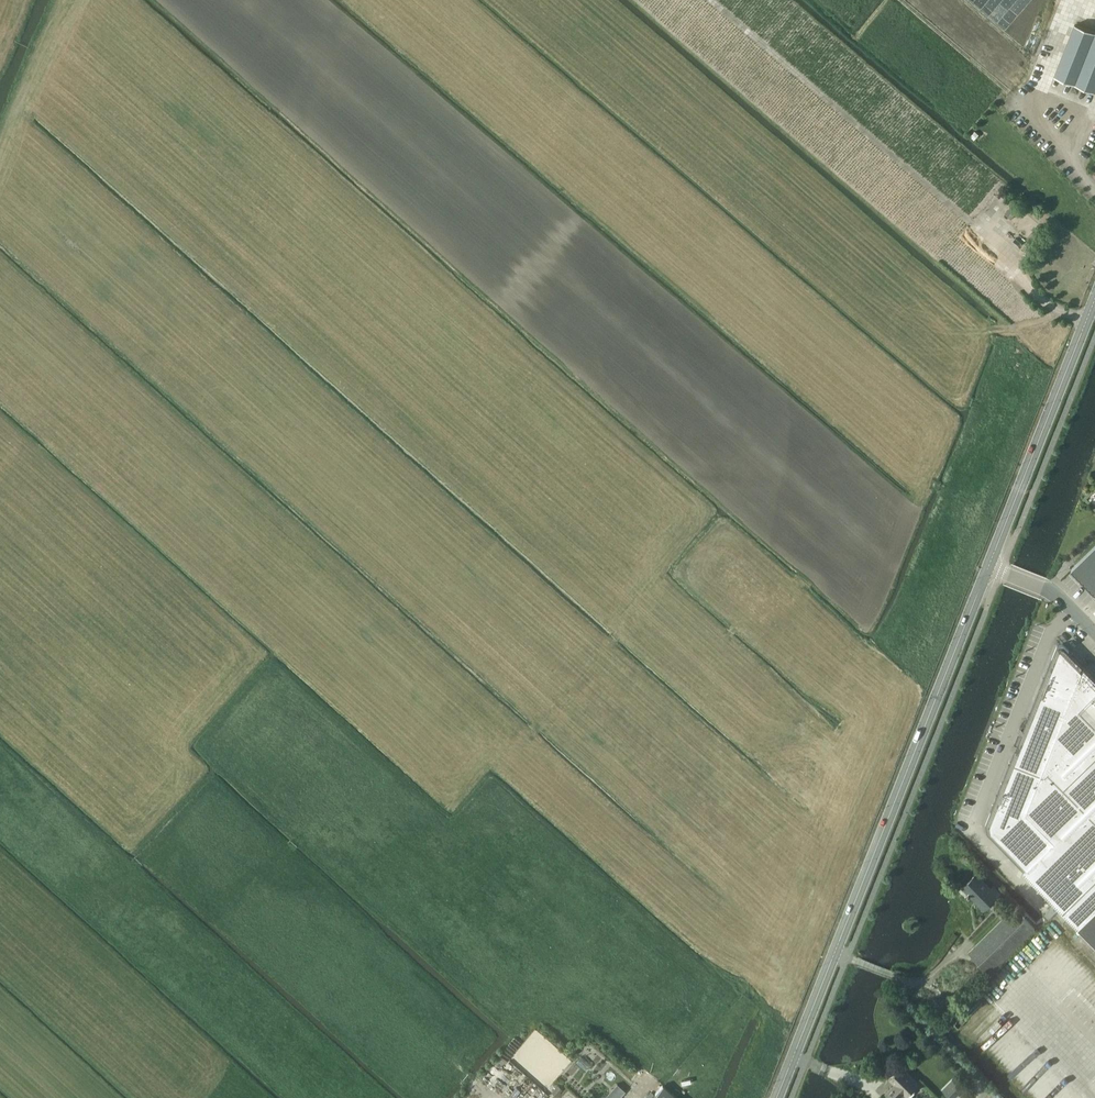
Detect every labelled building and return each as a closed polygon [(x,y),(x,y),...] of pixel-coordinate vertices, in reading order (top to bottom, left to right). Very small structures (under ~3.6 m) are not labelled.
[(1055,75),(1094,91),(1094,32),(1075,24),(1055,75)] [(1072,569),(1094,592),(1094,546),(1072,569)] [(1065,646),(1057,645),(986,824),(988,832),(1025,870),(1071,918),(1094,943),(1094,676),(1065,646)] [(991,887),(977,872),(962,887),(985,909),(988,906),(989,907),(997,899),(996,899),(1002,893),(993,884),(991,887)] [(990,973),(1025,939),(1036,929),(1014,907),(969,952),(990,973)] [(918,1084),(902,1067),(890,1079),(895,1084),(886,1093),(891,1097),(900,1097),(905,1094),(906,1095),(918,1084)] [(942,1089),(951,1097),(954,1097),(964,1088),(953,1078),(942,1089)] [(652,1097),(677,1097),(663,1085),(652,1097)]
